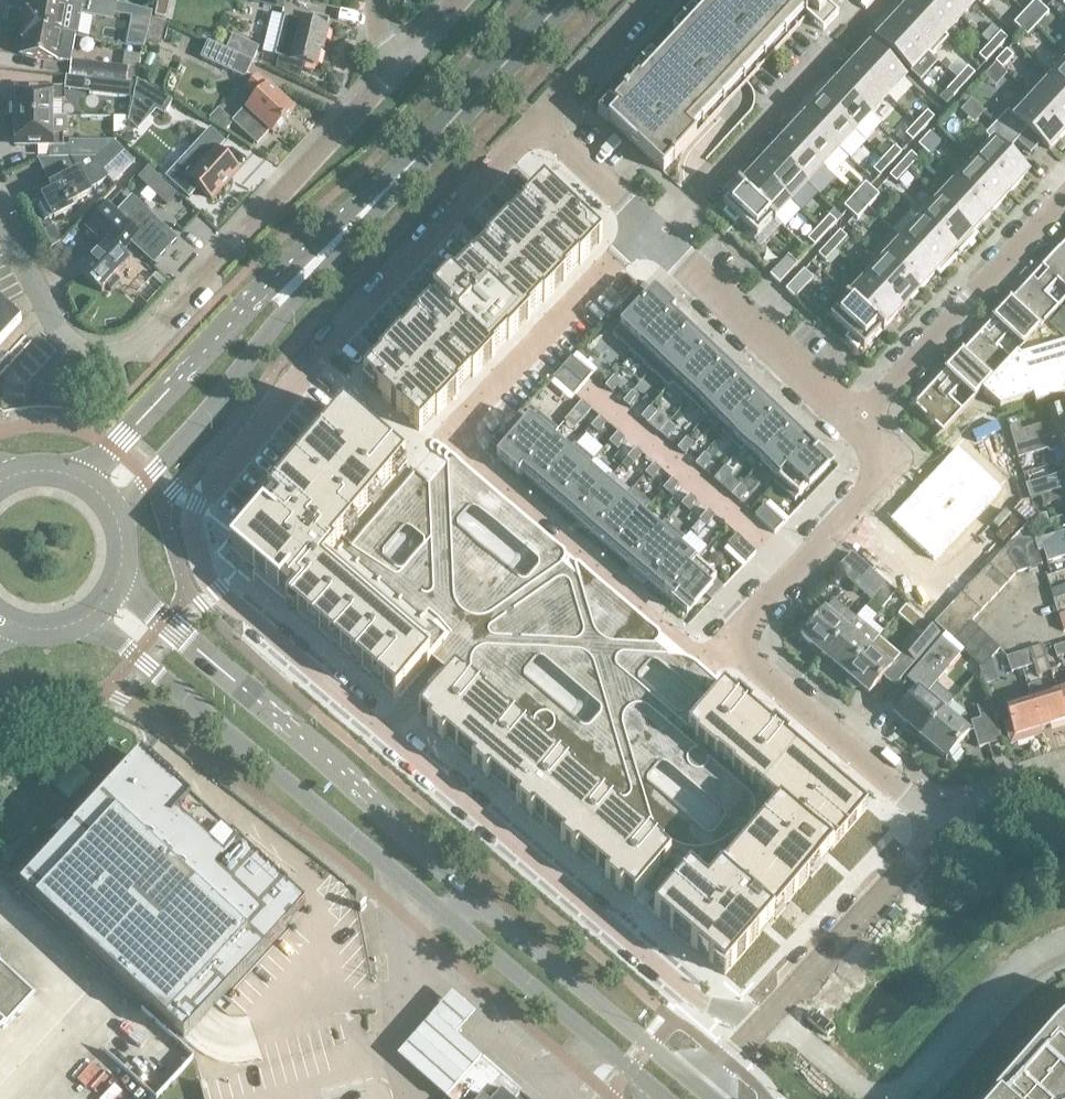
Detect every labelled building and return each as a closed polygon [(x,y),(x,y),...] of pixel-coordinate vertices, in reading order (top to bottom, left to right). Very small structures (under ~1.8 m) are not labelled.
[(20,27),(63,35),(66,16),(79,19),(81,8),(36,0),(30,0),(27,12),(23,11),(20,27)] [(286,0),(251,0),(250,1),(283,10),(286,0)] [(638,83),(605,118),(664,173),(674,163),(677,160),(677,159),(808,18),(814,23),(823,31),(828,27),(835,20),(834,19),(839,15),(830,6),(824,1),(824,0),(714,0),(638,83)] [(941,0),(916,0),(911,5),(949,40),(949,39),(945,35),(961,19),(941,0)] [(939,78),(987,25),(983,22),(995,9),(985,0),(911,81),(933,101),(947,85),(939,78)] [(976,0),(941,0),(961,19),(977,1),(976,0)] [(1036,1),(1025,13),(1032,19),(1043,8),(1036,1)] [(949,40),(911,5),(895,22),(932,57),(949,40)] [(1032,19),(1038,26),(1049,14),(1043,8),(1032,19)] [(1025,13),(1014,25),(1021,31),(1032,19),(1025,13)] [(322,46),(324,46),(329,29),(327,28),(329,21),(309,16),(308,24),(285,18),(275,57),(291,61),(317,67),(322,46)] [(1038,26),(1032,19),(1021,31),(1028,37),(1038,26)] [(932,57),(895,22),(878,41),(912,72),(928,54),(932,58),(932,57)] [(20,55),(70,64),(75,37),(66,35),(63,35),(20,27),(18,41),(22,41),(20,55)] [(990,45),(997,52),(1007,40),(1001,34),(990,45)] [(226,50),(251,62),(259,48),(233,36),(226,50)] [(251,62),(226,50),(208,42),(201,59),(245,79),(253,63),(251,62)] [(997,52),(990,45),(979,57),(986,64),(997,52)] [(854,67),(888,98),(905,79),(871,48),(854,67)] [(996,63),(1002,70),(1014,58),(1007,51),(996,63)] [(66,78),(136,86),(137,82),(136,81),(133,68),(134,55),(124,53),(123,66),(71,61),(69,77),(66,76),(66,78)] [(1049,77),(1064,92),(1064,59),(1049,77)] [(888,98),(854,67),(838,84),(872,115),(888,98)] [(957,80),(964,87),(975,75),(968,69),(957,80)] [(279,131),(285,125),(284,122),(294,111),(257,77),(246,88),(256,98),(233,123),(257,145),(270,131),(273,134),(276,131),(279,131)] [(1049,77),(1048,77),(1052,81),(1034,99),(1064,128),(1064,92),(1049,77)] [(136,86),(66,78),(65,89),(90,92),(90,94),(132,99),(136,86)] [(964,87),(957,80),(946,92),(953,98),(964,87)] [(137,82),(136,86),(132,99),(133,99),(134,97),(137,100),(164,116),(172,102),(146,86),(137,82)] [(872,115),(838,84),(822,101),(819,97),(818,98),(855,133),(872,115)] [(854,163),(861,170),(924,104),(905,86),(854,140),(866,151),(854,163)] [(52,119),(52,117),(52,101),(64,101),(64,88),(36,88),(36,90),(16,90),(16,103),(13,103),(13,119),(52,119)] [(855,133),(818,98),(803,114),(802,114),(801,115),(839,150),(855,133)] [(1034,99),(1016,119),(1008,112),(997,124),(1017,143),(1028,131),(1049,151),(1064,134),(1064,128),(1034,99)] [(917,124),(923,131),(934,119),(927,113),(917,124)] [(839,150),(801,115),(800,116),(801,116),(786,133),(823,167),(839,150)] [(52,119),(13,119),(13,133),(16,133),(16,146),(37,146),(37,148),(49,148),(49,158),(37,159),(38,160),(95,160),(96,159),(113,141),(69,142),(69,146),(64,146),(64,135),(68,135),(68,117),(52,117),(52,119)] [(923,131),(917,124),(906,136),(913,142),(923,131)] [(972,159),(1009,194),(1028,174),(1006,154),(1017,143),(997,124),(986,136),(990,140),(972,159)] [(823,167),(786,133),(785,133),(789,137),(773,154),(807,185),(823,167)] [(919,146),(925,153),(936,141),(930,134),(919,146)] [(113,141),(96,159),(104,172),(124,152),(114,141),(113,141)] [(884,159),(891,166),(902,154),(895,148),(884,159)] [(211,200),(239,171),(216,150),(201,167),(192,159),(183,169),(192,177),(189,180),(211,200)] [(807,185),(773,154),(757,171),(791,202),(807,185)] [(901,166),(907,172),(918,160),(911,154),(901,166)] [(38,160),(50,184),(77,171),(79,174),(80,176),(88,173),(90,177),(81,181),(86,190),(108,178),(104,172),(96,159),(95,160),(38,160)] [(891,166),(884,159),(873,171),(880,177),(891,166)] [(1009,194),(972,159),(971,160),(975,164),(958,182),(954,178),(953,179),(991,214),(1009,194)] [(907,172),(901,166),(890,178),(897,184),(907,172)] [(148,169),(139,179),(147,187),(157,177),(148,169)] [(791,202),(757,171),(741,188),(739,186),(739,187),(777,222),(777,221),(775,219),(791,202)] [(75,212),(73,208),(77,206),(75,203),(89,196),(86,190),(81,181),(90,177),(88,173),(80,176),(79,174),(52,188),(55,194),(44,200),(45,201),(40,203),(49,221),(54,218),(55,220),(71,212),(71,214),(75,212)] [(991,214),(953,179),(936,198),(977,237),(978,236),(974,232),(991,214)] [(866,184),(855,196),(862,202),(873,191),(866,184)] [(472,379),(494,355),(493,354),(507,340),(508,341),(530,318),(529,316),(543,302),(544,303),(566,280),(565,279),(578,264),(580,265),(601,242),(542,187),(521,210),(522,211),(508,225),(507,224),(485,247),(486,249),(472,264),(471,262),(451,283),(450,282),(448,283),(434,299),(433,300),(434,301),(413,323),(415,324),(401,339),(400,337),(378,361),(379,362),(363,379),(419,432),(435,415),(437,416),(459,393),(457,392),(471,377),(472,379)] [(777,222),(739,187),(737,188),(739,190),(724,207),(727,210),(724,214),(736,225),(739,221),(758,238),(773,221),(775,223),(777,222)] [(862,202),(868,208),(879,197),(873,191),(862,202)] [(121,254),(131,243),(154,265),(178,239),(153,217),(132,196),(116,213),(108,205),(87,228),(106,246),(81,273),(102,292),(106,288),(111,292),(120,282),(115,278),(130,263),(121,254)] [(855,196),(844,208),(851,214),(862,202),(855,196)] [(977,237),(936,198),(918,218),(960,257),(961,256),(960,255),(977,237)] [(868,208),(862,202),(851,214),(858,220),(868,208)] [(819,229),(826,235),(837,224),(830,217),(819,229)] [(960,257),(918,218),(917,218),(921,222),(903,241),(941,275),(958,257),(959,258),(960,257)] [(826,235),(819,229),(808,241),(815,247),(826,235)] [(829,244),(836,251),(847,239),(840,233),(829,244)] [(941,275),(903,241),(885,260),(919,291),(936,272),(940,276),(941,275)] [(836,251),(829,244),(819,256),(826,262),(836,251)] [(1064,302),(1064,300),(1058,308),(1046,296),(1058,283),(1064,290),(1064,257),(1059,251),(1042,269),(1033,279),(1011,302),(1040,330),(1064,302)] [(770,277),(780,285),(798,265),(789,257),(770,277)] [(919,291),(885,260),(867,279),(901,311),(919,291)] [(804,271),(786,291),(795,300),(814,280),(804,271)] [(901,311),(867,279),(850,298),(848,296),(847,297),(885,332),(886,331),(884,329),(901,311)] [(885,332),(847,297),(841,291),(823,312),(849,336),(846,340),(857,351),(861,347),(864,350),(882,331),(884,333),(885,332)] [(675,311),(661,298),(654,292),(650,296),(612,336),(633,355),(671,315),(671,316),(675,311)] [(22,322),(0,302),(0,345),(22,322)] [(992,381),(1040,330),(1011,302),(994,320),(985,331),(963,354),(992,381)] [(688,331),(671,316),(671,315),(633,355),(650,371),(688,331)] [(1064,343),(1064,324),(1058,318),(1048,328),(1064,343)] [(1048,328),(1045,325),(982,393),(1000,409),(1033,399),(1035,407),(1064,398),(1064,343),(1048,328)] [(671,384),(705,348),(688,331),(650,371),(668,389),(672,385),(671,384)] [(688,400),(722,364),(705,348),(671,384),(672,385),(688,400)] [(946,372),(914,407),(943,434),(992,381),(963,354),(946,372)] [(563,369),(583,386),(592,376),(572,359),(563,369)] [(22,375),(35,389),(50,375),(37,361),(22,375)] [(707,418),(710,414),(709,413),(740,381),(722,364),(688,400),(707,418)] [(563,369),(554,379),(575,396),(583,386),(563,369)] [(614,377),(605,387),(612,393),(621,383),(614,377)] [(727,429),(757,397),(740,381),(709,413),(710,414),(726,429),(727,429)] [(624,403),(630,409),(639,399),(632,393),(624,403)] [(727,429),(726,429),(722,432),(741,451),(745,447),(744,446),(774,414),(757,397),(727,429)] [(588,408),(582,402),(578,408),(587,416),(591,411),(588,408)] [(1064,435),(1064,408),(1050,413),(1053,423),(1022,433),(1020,427),(1010,430),(1016,450),(1064,435)] [(641,419),(648,424),(657,414),(650,409),(641,419)] [(250,528),(230,551),(263,580),(259,584),(395,699),(397,696),(432,655),(450,635),(427,616),(423,621),(342,551),(338,556),(331,550),(405,464),(343,411),(246,524),(250,528)] [(501,454),(497,458),(504,464),(519,477),(522,473),(522,472),(551,438),(558,431),(536,412),(501,454)] [(761,462),(791,430),(774,414),(744,446),(745,447),(761,462)] [(606,423),(600,418),(591,428),(598,433),(606,423)] [(500,426),(494,420),(486,428),(492,433),(500,426)] [(999,456),(1008,454),(998,420),(972,428),(974,436),(992,431),(999,456)] [(660,434),(666,440),(675,430),(668,424),(660,434)] [(795,433),(791,430),(761,462),(778,478),(809,446),(808,444),(807,445),(795,433)] [(609,443),(616,449),(624,439),(618,433),(609,443)] [(1064,462),(1064,435),(1016,450),(1019,460),(1049,451),(1061,448),(1064,462)] [(522,472),(522,473),(540,488),(569,454),(567,452),(551,438),(522,472)] [(684,455),(693,445),(686,440),(678,450),(684,455)] [(574,445),(567,452),(569,454),(540,488),(558,503),(587,469),(587,470),(594,462),(574,445)] [(795,501),(806,490),(809,493),(828,472),(826,469),(829,465),(817,454),(809,446),(778,478),(774,482),(783,490),(795,501)] [(636,449),(627,459),(634,464),(643,454),(636,449)] [(961,545),(1008,495),(962,452),(929,487),(926,484),(911,499),(917,504),(910,511),(904,506),(890,522),(940,568),(954,552),(952,550),(952,551),(949,547),(956,540),(959,543),(961,545)] [(711,461),(704,455),(696,465),(703,471),(711,461)] [(661,470),(654,464),(645,474),(652,480),(661,470)] [(558,503),(576,519),(605,485),(587,470),(587,469),(558,503)] [(721,486),(729,476),(722,471),(714,481),(721,486)] [(1064,489),(1064,477),(1058,479),(1057,477),(1026,486),(1030,500),(1064,489)] [(663,490),(670,495),(679,485),(672,480),(663,490)] [(605,485),(576,519),(594,534),(623,500),(605,485)] [(738,502),(747,492),(741,486),(732,496),(738,502)] [(1030,500),(1034,499),(1037,508),(1064,500),(1064,489),(1030,500)] [(688,511),(697,501),(690,495),(681,505),(688,511)] [(623,500),(594,534),(612,550),(641,516),(623,500)] [(783,525),(764,506),(755,516),(774,534),(783,525)] [(708,511),(700,521),(706,526),(715,517),(708,511)] [(1039,517),(1041,523),(1048,521),(1046,514),(1039,517)] [(659,531),(658,530),(641,516),(612,550),(630,565),(659,531)] [(659,531),(630,565),(648,581),(680,543),(681,544),(685,540),(665,523),(658,530),(659,531)] [(1064,543),(1064,532),(1035,541),(1038,551),(1064,543)] [(737,535),(728,545),(747,563),(756,554),(737,535)] [(1022,545),(1029,570),(1043,566),(1038,552),(1038,551),(1035,541),(1022,545)] [(695,562),(696,563),(699,559),(681,544),(680,543),(648,581),(666,596),(695,562)] [(1038,551),(1038,552),(1043,550),(1047,563),(1064,558),(1064,554),(1064,543),(1038,551)] [(1002,551),(1016,574),(1029,570),(1022,545),(1002,551)] [(988,566),(1007,584),(1016,574),(1002,551),(988,566)] [(859,579),(868,569),(868,568),(854,556),(845,566),(859,579)] [(1049,564),(1052,577),(1064,574),(1064,560),(1049,564)] [(687,615),(690,611),(694,614),(708,597),(713,592),(709,589),(715,581),(716,580),(696,563),(695,562),(666,596),(687,615)] [(979,576),(998,593),(1007,584),(988,566),(979,576)] [(871,601),(886,584),(868,569),(859,579),(854,585),(867,597),(871,601)] [(971,585),(990,603),(998,593),(979,576),(971,585)] [(712,600),(723,588),(715,581),(709,589),(713,592),(708,597),(712,600)] [(882,610),(887,604),(896,594),(886,584),(871,601),(875,604),(882,610)] [(962,595),(981,612),(990,603),(971,585),(962,595)] [(1054,601),(1064,597),(1064,586),(1051,590),(1054,601)] [(953,605),(972,622),(981,612),(962,595),(953,604),(953,605)] [(1054,601),(1058,615),(1064,612),(1064,597),(1054,601)] [(823,657),(856,619),(834,601),(803,639),(813,648),(810,651),(820,660),(823,656),(823,657)] [(963,632),(970,624),(972,622),(953,605),(944,614),(963,632)] [(915,663),(919,658),(940,635),(906,606),(900,613),(918,628),(900,650),(915,663)] [(954,641),(963,632),(944,614),(935,624),(954,641)] [(856,619),(823,657),(845,675),(877,637),(856,619)] [(964,650),(980,633),(970,624),(963,632),(954,641),(964,650)] [(974,659),(990,642),(980,633),(964,650),(974,659)] [(877,637),(845,675),(848,678),(846,681),(856,690),(858,686),(867,694),(900,656),(877,637)] [(919,737),(943,710),(953,699),(936,684),(960,656),(941,639),(906,680),(918,690),(895,716),(908,727),(905,731),(916,741),(919,737)] [(990,642),(974,659),(984,668),(1000,651),(990,642)] [(1054,649),(1057,659),(1064,657),(1064,645),(1054,649)] [(1044,647),(1029,652),(1018,655),(1023,670),(1034,667),(1033,664),(1048,660),(1044,647)] [(1023,670),(1018,655),(1007,658),(1012,673),(1023,670)] [(1052,662),(1034,665),(1035,678),(1054,675),(1052,662)] [(453,674),(418,714),(430,725),(428,727),(443,739),(445,737),(475,762),(473,765),(487,777),(489,775),(519,800),(517,803),(532,815),(534,813),(563,838),(561,841),(576,853),(578,851),(608,876),(606,879),(621,891),(623,889),(634,899),(670,857),(662,850),(663,848),(642,830),(641,832),(619,813),(619,812),(596,792),(595,793),(573,774),(574,773),(553,754),(552,756),(530,737),(530,736),(507,716),(506,717),(484,698),(485,697),(464,678),(463,680),(454,672),(453,674)] [(1064,720),(1064,684),(1055,687),(1057,693),(1064,720)] [(1057,693),(1044,697),(1041,685),(1028,689),(1032,701),(1041,730),(1064,723),(1064,720),(1057,693)] [(724,687),(687,729),(696,736),(695,738),(716,756),(717,755),(732,767),(731,769),(752,787),(753,786),(761,792),(797,750),(797,749),(786,740),(788,738),(774,725),(772,728),(750,709),(752,707),(737,694),(736,697),(724,687)] [(1005,725),(1011,746),(1035,739),(1033,733),(1041,730),(1032,701),(1007,708),(1011,723),(1005,725)] [(970,722),(978,749),(989,746),(987,737),(1000,733),(991,704),(977,708),(980,719),(970,722)] [(943,710),(919,737),(946,760),(949,757),(952,760),(964,746),(961,743),(969,733),(943,710)] [(690,873),(653,915),(725,976),(867,810),(797,750),(761,792),(778,806),(708,888),(690,873)] [(306,909),(142,758),(20,890),(184,1041),(200,1024),(306,909)] [(33,996),(0,965),(0,1032),(33,996)] [(449,991),(443,998),(436,1006),(431,1012),(413,1033),(399,1049),(394,1055),(445,1098),(447,1098),(481,1059),(471,1050),(454,1036),(456,1033),(467,1020),(473,1013),(449,991)] [(1061,1028),(1057,1031),(1055,1033),(1051,1037),(1049,1039),(1053,1043),(1013,1088),(1009,1085),(997,1098),(1064,1098),(1064,1024),(1061,1028)] [(29,1059),(35,1087),(40,1086),(37,1073),(56,1068),(52,1053),(29,1059)] [(523,1098),(524,1097),(522,1095),(522,1094),(520,1092),(520,1093),(482,1062),(483,1061),(481,1059),(480,1060),(447,1098),(524,1098),(523,1098)]
